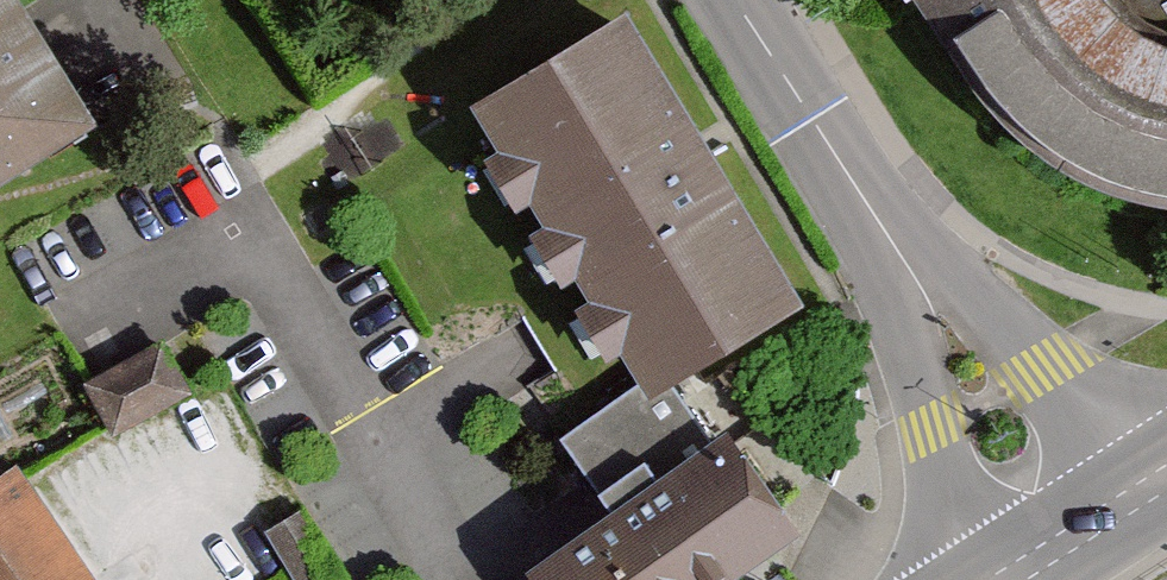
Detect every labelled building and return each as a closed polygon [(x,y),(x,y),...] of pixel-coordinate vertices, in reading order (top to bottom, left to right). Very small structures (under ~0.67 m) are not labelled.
[(26,0),(0,0),(0,196),(106,131),(26,0)] [(997,111),(1071,168),(1143,202),(1166,206),(1166,0),(925,0),(997,111)] [(819,297),(638,13),(477,115),(658,399),(819,297)] [(186,400),(161,351),(84,390),(109,439),(186,400)] [(610,524),(531,576),(533,579),(745,579),(804,541),(742,450),(755,441),(711,377),(573,470),(610,524)] [(11,473),(0,481),(0,579),(91,579),(11,473)] [(293,521),(264,540),(290,579),(325,579),(330,577),(293,521)]
